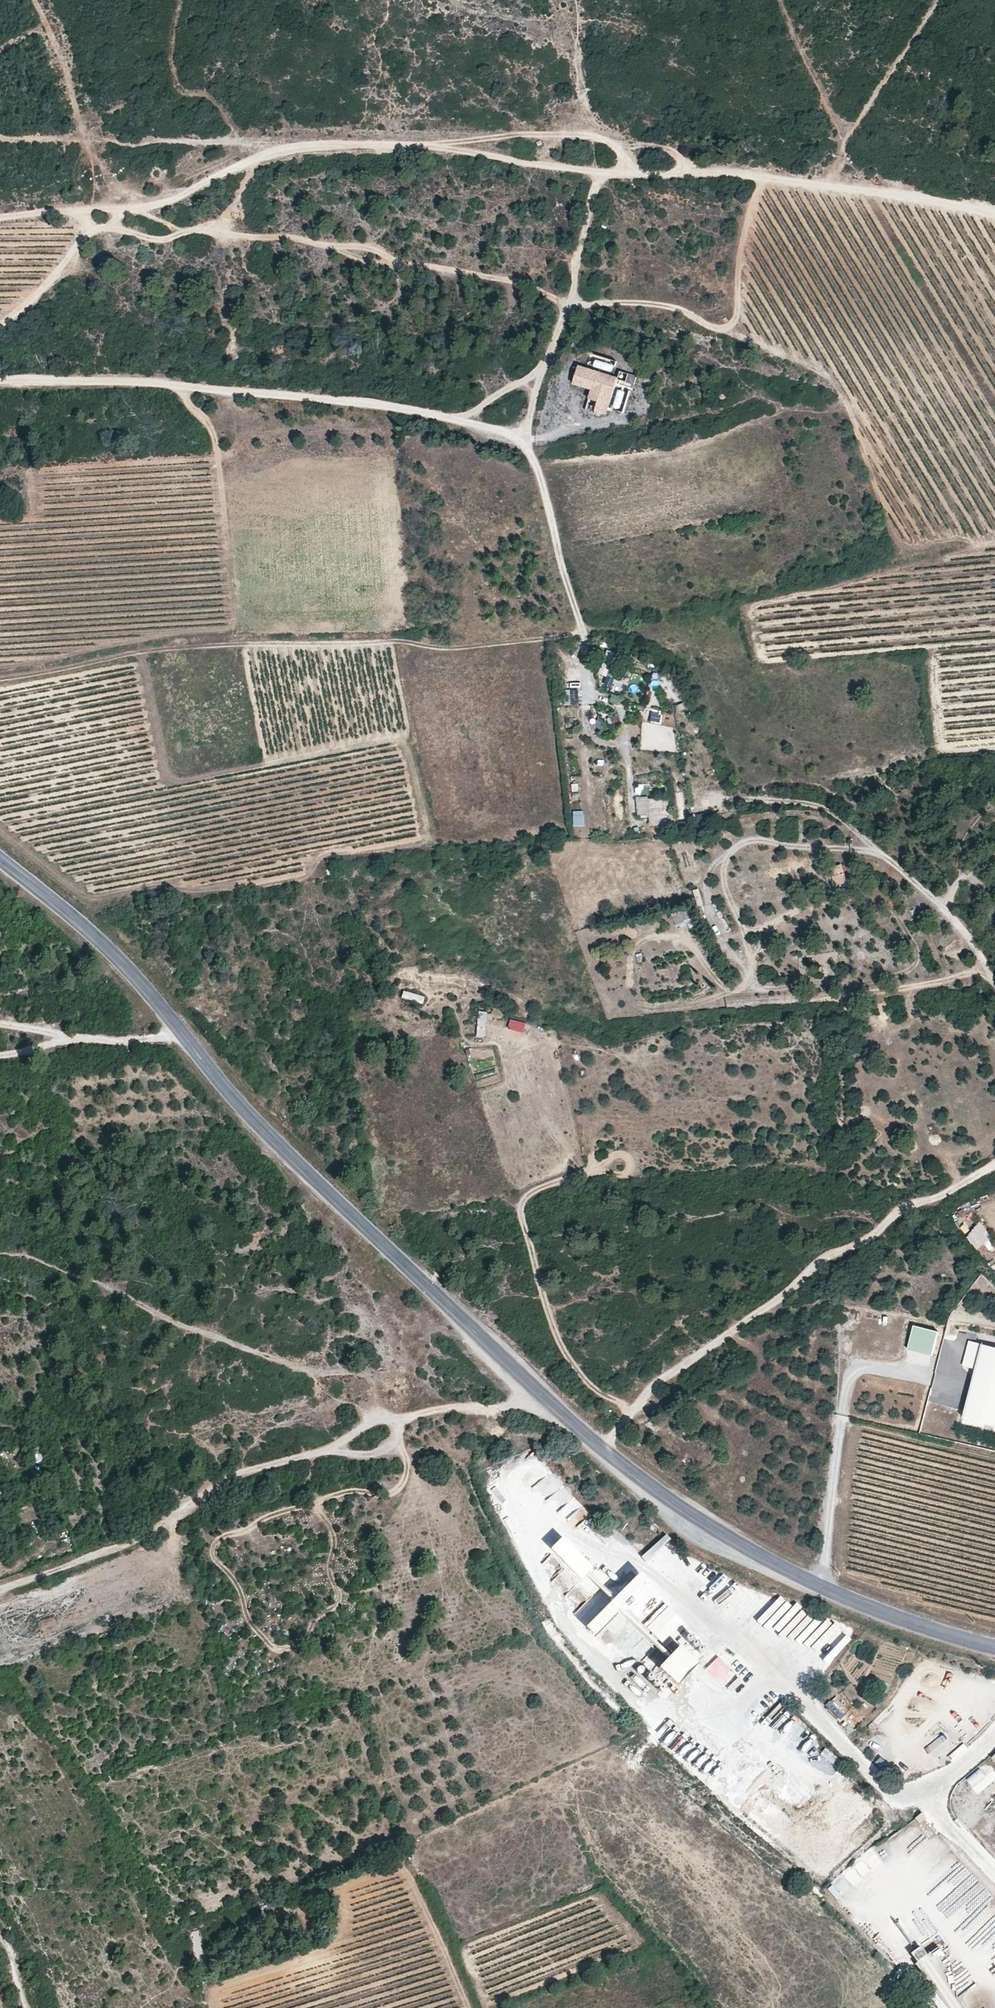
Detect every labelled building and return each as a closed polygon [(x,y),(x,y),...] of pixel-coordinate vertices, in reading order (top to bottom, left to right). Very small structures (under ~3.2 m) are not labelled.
[(594,359),(592,366),(611,370),(612,363),(594,359)] [(578,363),(572,382),(590,388),(587,397),(596,400),(592,410),(605,413),(617,375),(612,373),(578,363)] [(606,649),(598,673),(607,676),(615,652),(606,649)] [(630,672),(605,664),(602,674),(610,676),(606,690),(623,695),(630,672)] [(611,694),(609,702),(617,704),(619,696),(611,694)] [(683,702),(674,705),(676,713),(686,710),(683,702)] [(641,723),(641,750),(678,752),(679,725),(641,723)] [(648,817),(648,826),(668,825),(667,797),(636,799),(637,817),(648,817)] [(572,810),(572,825),(583,825),(583,810),(572,810)] [(829,867),(834,886),(847,882),(842,863),(829,867)] [(675,924),(688,919),(685,910),(672,915),(675,924)] [(402,990),(400,998),(422,1004),(424,996),(402,990)] [(477,1011),(477,1036),(487,1036),(487,1011),(477,1011)] [(509,1018),(507,1027),(523,1032),(526,1023),(509,1018)] [(911,1327),(906,1351),(930,1357),(936,1333),(911,1327)] [(974,1367),(980,1342),(969,1340),(962,1364),(974,1367)] [(961,1415),(994,1424),(994,1346),(980,1342),(974,1367),(961,1415)] [(559,1533),(546,1546),(579,1579),(592,1567),(559,1533)] [(659,1550),(670,1539),(665,1534),(641,1557),(670,1586),(674,1581),(655,1562),(663,1554),(659,1550)] [(737,1579),(713,1603),(725,1614),(748,1590),(737,1579)] [(588,1629),(614,1604),(609,1599),(583,1623),(588,1629)] [(775,1634),(797,1609),(792,1605),(770,1629),(775,1634)] [(641,1661),(659,1681),(699,1645),(679,1624),(662,1640),(676,1656),(667,1664),(654,1649),(641,1661)] [(623,1639),(633,1631),(629,1625),(618,1633),(623,1639)] [(721,1686),(734,1673),(717,1655),(704,1668),(721,1686)] [(731,1692),(742,1681),(737,1676),(726,1687),(731,1692)] [(838,1719),(844,1713),(831,1700),(825,1706),(838,1719)] [(717,1778),(730,1765),(723,1758),(710,1770),(717,1778)] [(979,1769),(967,1780),(974,1787),(986,1776),(979,1769)] [(780,1813),(786,1820),(799,1810),(794,1803),(780,1813)] [(922,1813),(916,1818),(920,1823),(926,1818),(922,1813)] [(915,1960),(924,1954),(918,1946),(909,1952),(915,1960)] [(938,1949),(932,1953),(937,1961),(943,1957),(938,1949)]
